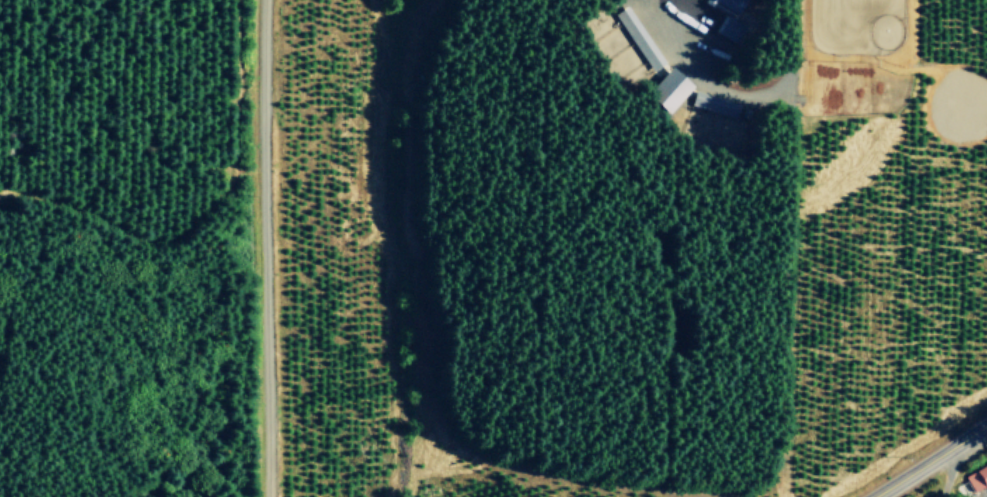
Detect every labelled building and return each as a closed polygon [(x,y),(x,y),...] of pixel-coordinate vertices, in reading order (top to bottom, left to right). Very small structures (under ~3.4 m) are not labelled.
[(744,0),(704,0),(703,2),(713,6),(714,3),(737,13),(744,0)] [(664,62),(626,5),(613,13),(652,70),(664,62)] [(716,33),(733,43),(744,25),(727,15),(716,33)] [(619,23),(601,35),(627,73),(645,61),(619,23)] [(692,85),(671,67),(649,91),(670,110),(692,85)] [(738,104),(694,90),(689,104),(733,118),(738,104)] [(970,491),(986,483),(986,463),(963,474),(970,491)]
